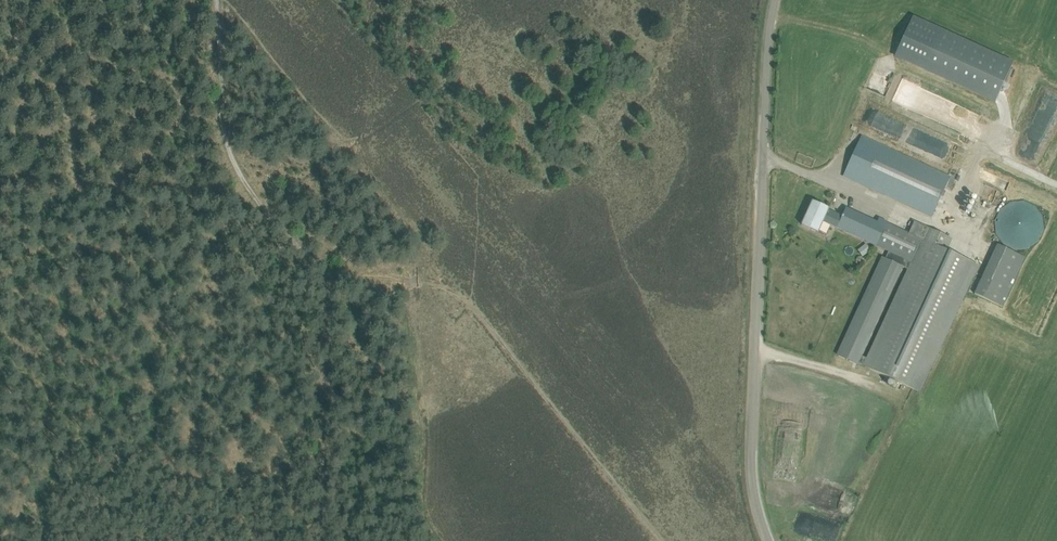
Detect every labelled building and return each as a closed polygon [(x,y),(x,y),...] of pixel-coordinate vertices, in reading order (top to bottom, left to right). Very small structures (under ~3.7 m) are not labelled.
[(796,7),(811,11),(813,0),(798,0),(796,7)] [(1013,64),(913,18),(904,37),(895,56),(996,101),(1013,64)] [(950,177),(862,137),(844,176),(933,216),(950,177)] [(1042,241),(1036,200),(994,207),(1000,247),(1042,241)] [(824,221),(888,251),(885,258),(882,257),(836,355),(855,363),(901,265),(908,269),(863,366),(921,392),(979,265),(946,250),(952,239),(915,222),(909,233),(887,223),(888,221),(879,218),(877,222),(847,208),(843,216),(829,210),(829,209),(813,201),(802,225),(819,233),(824,221)] [(996,244),(975,295),(1005,307),(1025,256),(996,244)]
